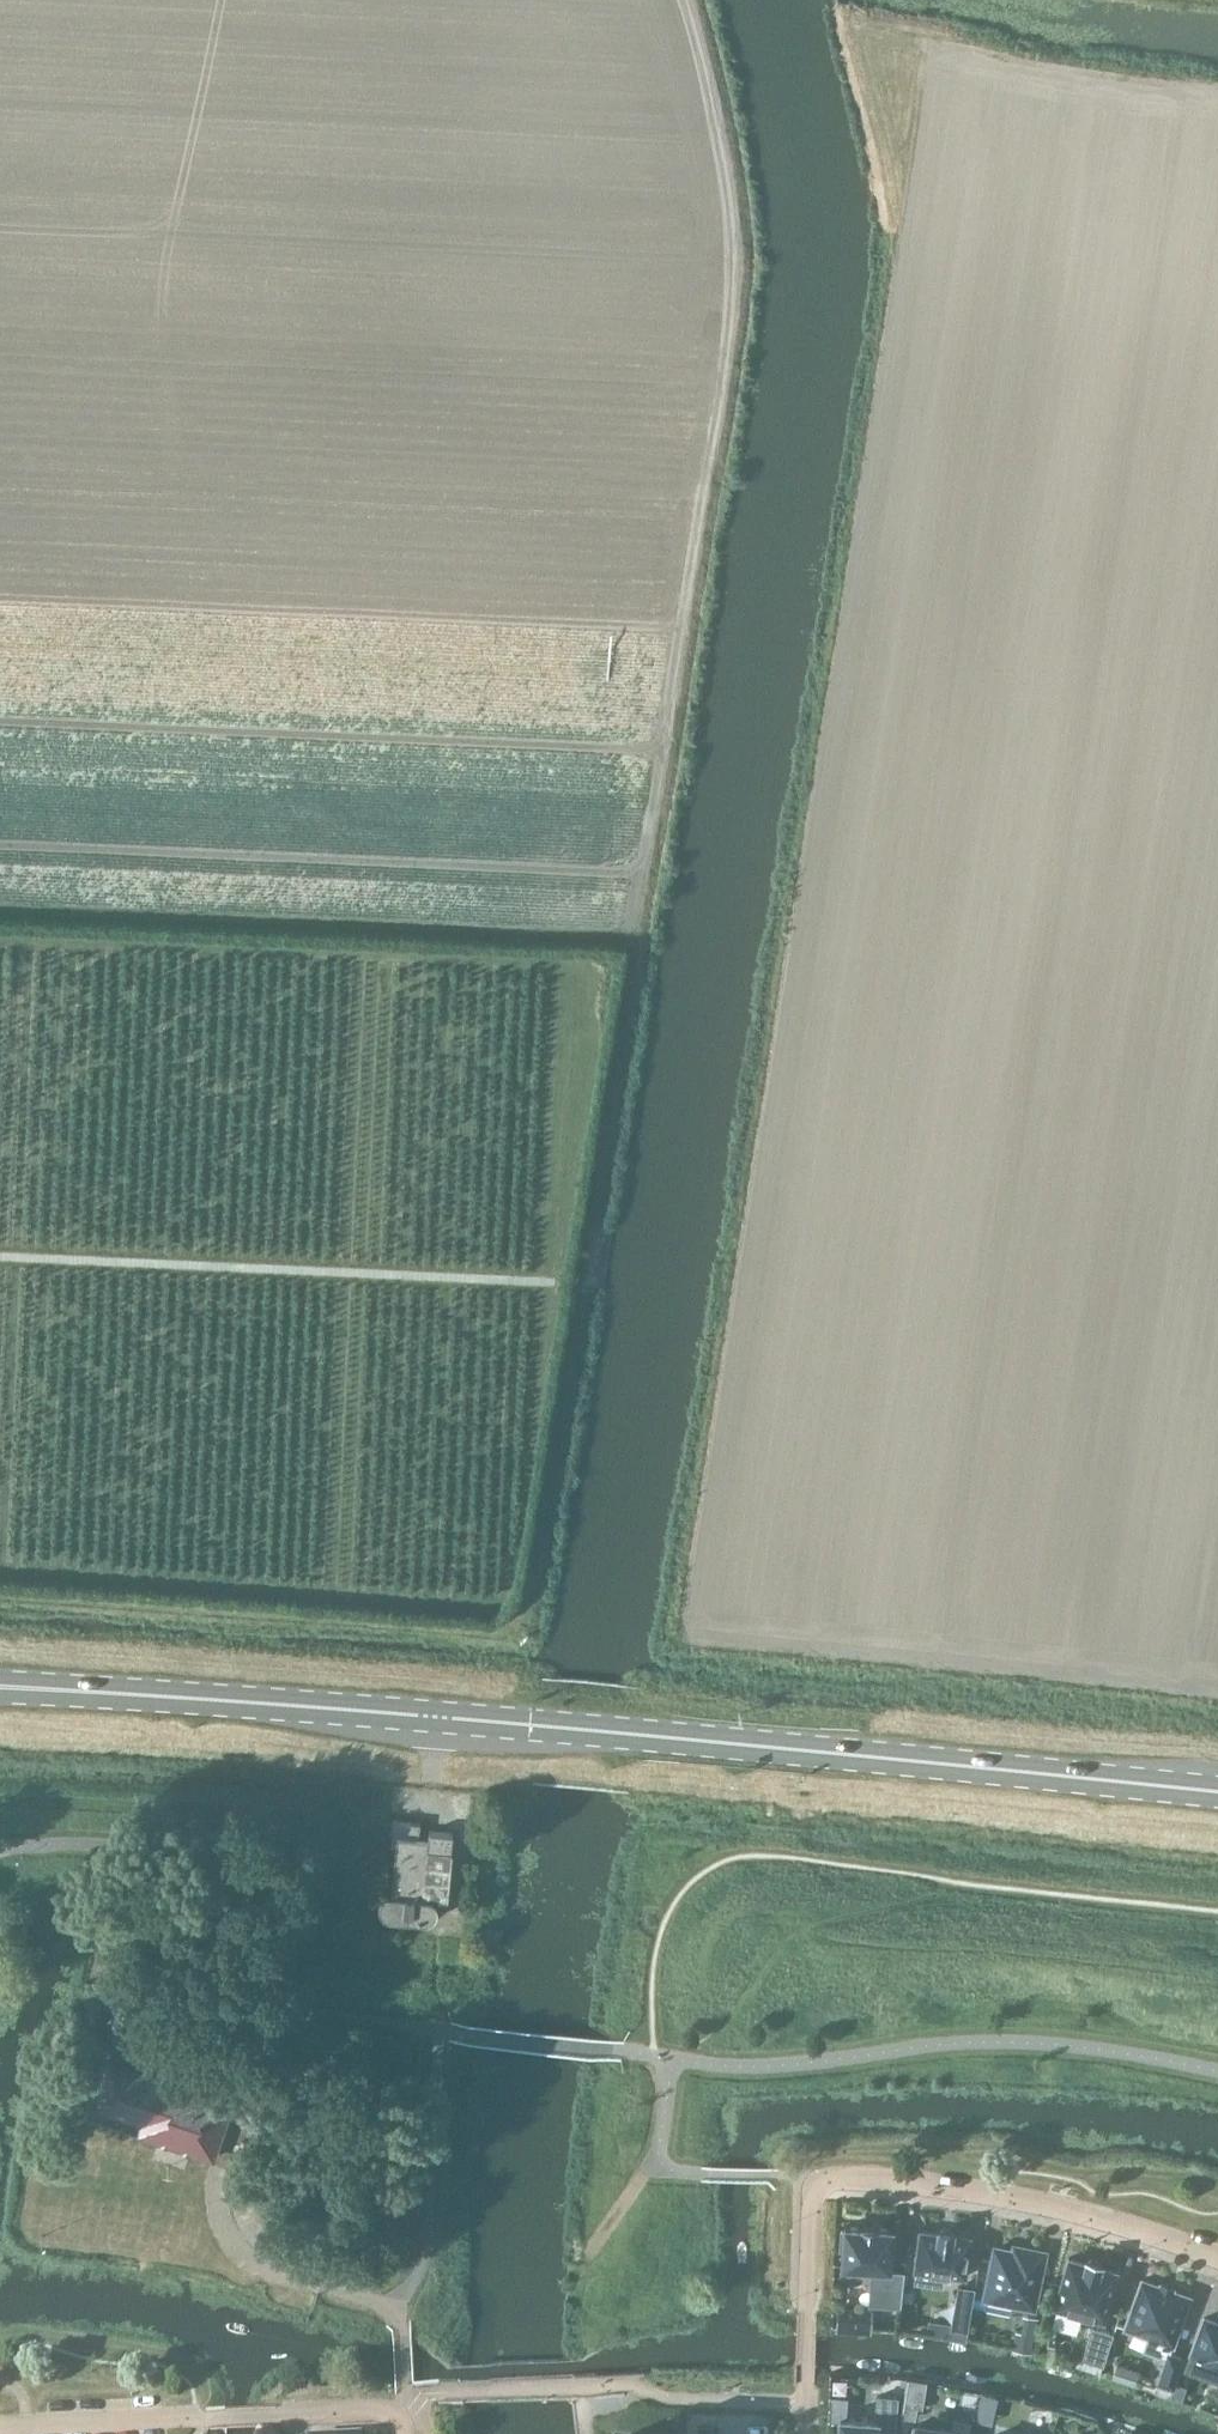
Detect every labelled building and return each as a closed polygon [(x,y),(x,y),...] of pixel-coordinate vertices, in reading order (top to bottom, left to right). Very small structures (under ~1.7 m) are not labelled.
[(447,1895),(453,1832),(429,1830),(429,1837),(419,1836),(421,1822),(393,1820),(390,1845),(396,1845),(392,1892),(389,1893),(387,1893),(385,1894),(384,1895),(382,1896),(382,1897),(380,1899),(380,1900),(379,1902),(379,1903),(379,1905),(379,1906),(380,1908),(381,1910),(381,1911),(382,1912),(383,1914),(385,1915),(387,1916),(390,1916),(426,1920),(428,1920),(430,1919),(433,1918),(435,1916),(436,1915),(437,1914),(438,1912),(438,1910),(438,1908),(438,1907),(438,1905),(438,1904),(437,1903),(436,1901),(436,1900),(434,1899),(433,1898),(432,1897),(430,1896),(428,1896),(428,1894),(447,1895)] [(147,2136),(213,2158),(232,2101),(107,2059),(91,2106),(151,2125),(147,2136)] [(883,2279),(884,2272),(888,2272),(889,2269),(890,2269),(892,2230),(893,2230),(893,2228),(845,2225),(845,2227),(845,2229),(842,2229),(841,2248),(844,2248),(843,2264),(872,2266),(871,2278),(883,2279)] [(937,2233),(920,2230),(915,2268),(965,2275),(970,2237),(953,2235),(953,2230),(938,2228),(937,2233)] [(1023,2253),(996,2248),(986,2296),(1032,2305),(1044,2252),(1024,2248),(1023,2253)] [(1085,2262),(1068,2257),(1055,2304),(1104,2318),(1117,2271),(1100,2266),(1101,2262),(1087,2258),(1085,2262)] [(903,2273),(888,2272),(884,2272),(883,2279),(881,2304),(901,2305),(903,2273)] [(1125,2326),(1173,2343),(1189,2296),(1142,2279),(1125,2326)] [(972,2300),(956,2298),(951,2326),(967,2329),(972,2300)] [(855,2308),(838,2307),(837,2324),(854,2325),(855,2308)] [(1214,2366),(1217,2367),(1217,2322),(1204,2317),(1186,2368),(1210,2377),(1214,2366)] [(1112,2332),(1092,2326),(1083,2355),(1103,2362),(1112,2332)] [(1035,2334),(1016,2330),(1013,2348),(1032,2351),(1035,2334)] [(1173,2385),(1182,2357),(1168,2352),(1158,2380),(1173,2385)] [(998,2395),(983,2392),(980,2406),(995,2409),(998,2395)] [(897,2396),(877,2395),(876,2419),(840,2416),(839,2433),(894,2433),(897,2396)] [(918,2407),(904,2405),(903,2417),(916,2419),(918,2407)] [(970,2421),(953,2418),(951,2429),(918,2423),(917,2426),(913,2425),(912,2433),(968,2433),(970,2421)]
